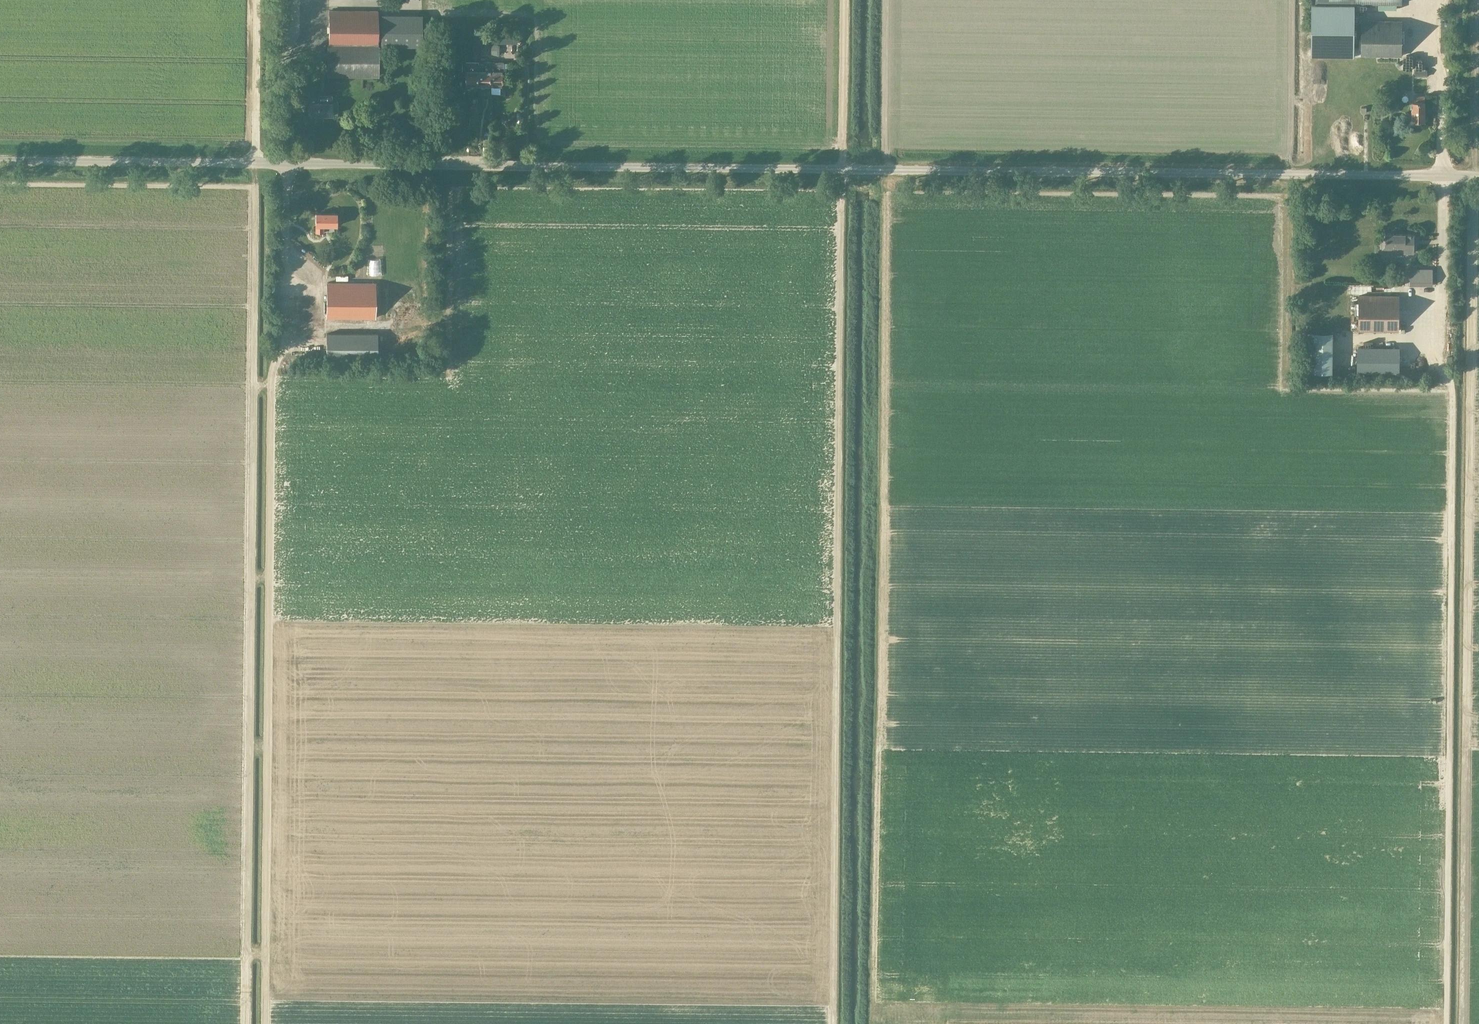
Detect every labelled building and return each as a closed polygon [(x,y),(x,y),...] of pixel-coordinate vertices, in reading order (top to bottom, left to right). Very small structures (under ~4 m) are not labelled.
[(1361,55),(1401,55),(1401,21),(1362,20),(1361,47),(1354,47),(1354,3),(1402,3),(1402,0),(1315,0),(1315,4),(1311,4),(1311,55),(1361,55)] [(377,45),(377,11),(329,10),(329,45),(328,45),(328,78),(377,79),(377,45)] [(497,31),(498,43),(517,43),(517,31),(497,31)] [(475,34),(474,48),(488,49),(489,34),(475,34)] [(478,85),(479,63),(479,61),(463,61),(463,76),(466,76),(466,85),(478,85)] [(490,85),(491,62),(483,62),(483,64),(479,63),(478,85),(490,85)] [(491,62),(490,85),(503,86),(503,62),(491,62)] [(311,102),(310,102),(310,115),(332,115),(332,102),(332,95),(318,95),(311,95),(311,102)] [(1412,121),(1424,121),(1424,101),(1424,95),(1414,95),(1414,101),(1412,101),(1412,121)] [(337,225),(337,212),(315,212),(315,225),(315,232),(323,232),(323,225),(337,225)] [(1413,234),(1405,233),(1385,233),(1385,240),(1382,240),(1382,249),(1391,249),(1391,246),(1404,246),(1404,252),(1413,252),(1413,234)] [(308,256),(305,261),(312,264),(315,260),(308,256)] [(327,282),(326,317),(375,317),(375,282),(327,282)] [(1359,295),(1358,330),(1398,330),(1398,295),(1359,295)] [(1308,331),(1307,373),(1331,373),(1332,331),(1308,331)] [(377,333),(326,333),(326,359),(377,359),(377,333)] [(1398,349),(1357,348),(1357,373),(1397,373),(1398,349)]
